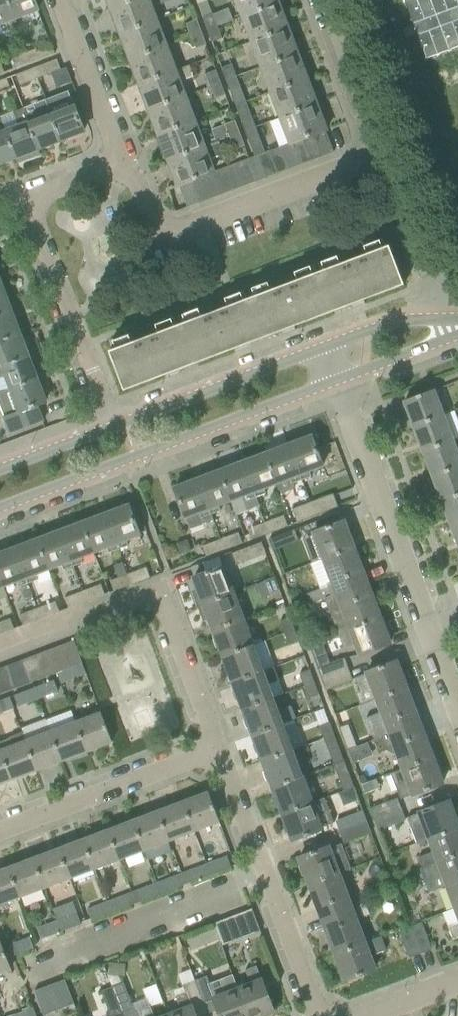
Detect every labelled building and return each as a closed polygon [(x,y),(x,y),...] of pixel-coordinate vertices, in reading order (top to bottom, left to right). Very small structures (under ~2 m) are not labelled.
[(15,19),(8,0),(0,0),(0,24),(15,19)] [(38,10),(34,0),(8,0),(15,19),(38,10)] [(110,10),(136,0),(106,0),(110,10)] [(159,20),(151,0),(136,0),(110,10),(120,35),(159,20)] [(279,4),(278,0),(237,0),(244,17),(279,4)] [(404,1),(426,59),(457,47),(457,0),(406,0),(404,1)] [(253,43),(289,29),(279,4),(244,17),(253,43)] [(217,27),(214,19),(212,14),(202,18),(207,31),(217,27)] [(129,60),(168,45),(159,20),(120,35),(129,60)] [(191,37),(202,33),(197,20),(186,24),(191,37)] [(212,44),(222,40),(217,27),(207,31),(212,44)] [(263,67),(298,54),(289,29),(253,43),(263,67)] [(196,49),(207,45),(202,33),(191,37),(196,49)] [(31,61),(54,52),(50,42),(27,51),(31,61)] [(139,86),(178,71),(168,45),(129,60),(139,86)] [(13,68),(31,61),(27,51),(9,58),(13,68)] [(272,93),(308,80),(298,54),(263,67),(272,93)] [(39,78),(60,70),(56,59),(33,68),(35,74),(37,74),(39,78)] [(225,82),(236,77),(231,65),(220,69),(225,82)] [(182,82),(193,78),(189,67),(179,71),(178,71),(139,86),(148,111),(187,96),(182,82)] [(37,74),(35,74),(33,68),(15,75),(19,85),(39,78),(37,74)] [(210,87),(221,83),(216,70),(205,74),(210,87)] [(235,107),(246,103),(236,77),(225,82),(235,107)] [(10,89),(6,78),(0,81),(0,93),(10,89)] [(282,118),(317,104),(308,80),(272,93),(282,118)] [(215,100),(226,96),(221,83),(210,87),(215,100)] [(74,106),(73,106),(68,92),(46,100),(60,140),(84,132),(74,106)] [(158,136),(197,122),(187,96),(148,111),(158,136)] [(40,119),(29,124),(38,149),(60,140),(46,100),(35,104),(40,119)] [(245,132),(256,128),(246,103),(235,107),(245,132)] [(327,130),(317,104),(282,118),(292,144),(303,140),(314,135),(325,131),(327,130)] [(29,152),(38,149),(23,108),(13,112),(19,127),(6,132),(15,157),(15,158),(17,163),(31,158),(29,152)] [(167,161),(207,146),(197,122),(158,136),(167,161)] [(229,138),(239,134),(234,122),(225,125),(229,138)] [(256,128),(245,132),(249,144),(260,140),(256,128)] [(325,131),(314,135),(323,157),(333,153),(325,131)] [(15,157),(6,132),(0,134),(0,163),(15,158),(15,157)] [(234,150),(244,146),(239,134),(229,138),(234,150)] [(311,161),(323,157),(314,135),(303,140),(311,161)] [(311,161),(303,140),(292,144),(300,165),(311,161)] [(211,160),(223,155),(218,143),(207,147),(207,146),(167,161),(177,187),(178,186),(179,186),(191,182),(202,177),(213,173),(216,172),(211,160)] [(289,169),(300,165),(292,144),(281,148),(289,169)] [(281,148),(270,152),(278,174),(289,169),(281,148)] [(266,178),(278,174),(270,152),(266,154),(258,156),(266,178)] [(266,178),(258,156),(255,158),(247,161),(254,182),(266,178)] [(243,187),(254,182),(247,161),(235,165),(243,187)] [(224,169),(232,191),(243,187),(235,165),(224,169)] [(221,195),(232,191),(224,169),(216,172),(213,173),(221,195)] [(210,199),(221,195),(213,173),(202,177),(210,199)] [(199,203),(210,199),(202,177),(191,182),(199,203)] [(187,208),(199,203),(191,182),(179,186),(187,208)] [(333,312),(403,285),(389,247),(319,273),(333,312)] [(264,338),(333,312),(319,273),(249,300),(264,338)] [(11,312),(2,290),(0,290),(0,316),(11,312)] [(194,364),(264,338),(249,300),(180,326),(194,364)] [(19,335),(11,312),(0,316),(0,342),(19,335)] [(124,390),(194,364),(180,326),(110,352),(124,390)] [(28,357),(19,335),(0,342),(0,368),(28,357)] [(30,364),(28,357),(0,368),(0,380),(6,377),(11,389),(11,390),(36,380),(36,379),(41,377),(35,362),(30,364)] [(0,393),(0,405),(5,417),(3,418),(9,434),(43,421),(38,406),(45,403),(36,380),(11,390),(11,389),(0,393)] [(442,415),(433,391),(433,390),(404,401),(414,426),(442,415)] [(423,451),(452,441),(442,415),(414,426),(423,451)] [(309,472),(322,467),(311,436),(288,445),(301,480),(311,477),(309,472)] [(457,454),(452,441),(423,451),(433,476),(457,467),(457,454)] [(292,484),(301,480),(288,445),(265,454),(277,484),(290,480),(292,484)] [(263,490),(277,484),(265,454),(242,462),(255,496),(264,493),(263,490)] [(242,462),(220,471),(231,502),(244,497),(245,500),(247,499),(255,496),(242,462)] [(457,496),(457,467),(433,476),(442,502),(457,496)] [(217,507),(231,502),(220,471),(197,479),(211,516),(220,513),(217,507)] [(213,521),(211,516),(197,479),(174,488),(190,530),(213,521)] [(314,515),(336,506),(331,494),(310,503),(314,515)] [(457,524),(457,496),(442,502),(451,527),(457,524)] [(297,522),(314,515),(310,503),(292,510),(297,522)] [(126,541),(139,536),(128,505),(105,514),(119,549),(128,546),(126,541)] [(109,553),(119,549),(105,514),(83,522),(94,554),(107,549),(109,553)] [(269,532),(288,525),(284,515),(265,522),(269,532)] [(321,560),(353,548),(343,521),(311,534),(321,560)] [(80,559),(94,554),(83,522),(60,531),(73,566),(81,563),(80,559)] [(251,539),(269,532),(265,522),(247,529),(251,539)] [(272,550),(300,539),(296,528),(268,540),(272,550)] [(63,570),(73,566),(60,531),(37,539),(49,571),(61,566),(63,570)] [(223,550),(242,542),(238,532),(220,540),(223,550)] [(34,576),(49,571),(37,539),(14,548),(27,583),(36,579),(34,576)] [(206,557),(223,550),(220,540),(202,547),(206,557)] [(236,565),(266,552),(261,541),(231,554),(236,565)] [(27,583),(14,548),(0,553),(0,579),(3,588),(17,582),(18,586),(27,583)] [(367,584),(362,572),(353,548),(321,560),(326,573),(322,575),(327,586),(306,594),(310,604),(324,598),(325,600),(367,584)] [(198,607),(235,593),(225,566),(193,578),(198,589),(195,590),(193,595),(198,607)] [(150,578),(146,568),(128,574),(132,585),(150,578)] [(114,592),(132,585),(128,574),(110,581),(114,592)] [(269,594),(280,589),(275,576),(264,581),(269,594)] [(264,581),(256,585),(262,599),(270,595),(269,594),(264,581)] [(380,619),(370,594),(367,584),(325,600),(338,634),(380,619)] [(105,595),(104,595),(101,585),(83,591),(87,602),(105,595)] [(68,609),(87,602),(83,591),(64,598),(68,609)] [(214,632),(245,620),(235,593),(198,607),(202,619),(206,620),(209,620),(214,632)] [(59,612),(55,601),(37,608),(41,619),(59,612)] [(23,626),(41,619),(37,608),(19,615),(23,626)] [(284,634),(295,630),(291,618),(279,622),(284,634)] [(14,629),(10,619),(0,623),(0,635),(14,629)] [(358,656),(389,644),(380,619),(338,634),(344,647),(353,644),(358,656)] [(223,657),(255,645),(245,620),(214,632),(223,657)] [(289,646),(300,642),(295,630),(284,634),(289,646)] [(82,663),(74,642),(74,641),(61,646),(69,668),(82,663)] [(233,684),(265,672),(255,645),(223,657),(233,684)] [(56,673),(69,668),(61,646),(47,651),(55,673),(56,673)] [(56,673),(55,673),(47,651),(35,656),(43,678),(56,673)] [(29,683),(43,678),(35,656),(21,661),(29,683)] [(321,680),(350,670),(345,657),(317,669),(321,680)] [(17,688),(29,683),(21,661),(8,666),(17,688)] [(375,701),(406,689),(396,661),(354,677),(359,692),(369,688),(375,701)] [(69,668),(56,673),(60,684),(67,681),(86,674),(82,663),(69,668)] [(17,688),(8,666),(0,669),(0,683),(4,693),(17,688)] [(265,672),(233,684),(243,710),(275,698),(271,687),(280,683),(274,668),(265,672)] [(304,687),(314,683),(309,669),(299,673),(304,687)] [(326,691),(354,680),(350,670),(321,680),(326,691)] [(38,698),(58,690),(53,680),(34,687),(38,698)] [(309,698),(319,695),(314,683),(304,687),(309,698)] [(17,706),(38,698),(34,687),(13,696),(17,706)] [(419,723),(415,712),(406,689),(375,701),(379,713),(365,719),(370,730),(352,737),(342,713),(334,716),(347,751),(373,741),(419,723)] [(14,709),(9,698),(0,701),(0,714),(14,709)] [(291,706),(279,710),(275,698),(243,710),(253,736),(297,720),(291,706)] [(87,752),(112,742),(101,713),(76,723),(87,752)] [(285,726),(297,722),(297,720),(253,736),(263,763),(295,750),(285,726)] [(324,739),(334,735),(329,722),(319,726),(324,739)] [(62,761),(87,752),(76,723),(51,732),(62,761)] [(433,759),(423,734),(419,723),(373,741),(378,753),(386,750),(393,754),(400,771),(433,759)] [(37,770),(62,761),(51,732),(26,742),(37,770)] [(334,765),(344,761),(334,735),(324,739),(334,765)] [(0,741),(0,749),(1,751),(12,780),(37,770),(26,742),(13,746),(9,738),(0,741)] [(273,789),(305,776),(295,750),(263,763),(273,789)] [(12,780),(1,751),(0,751),(0,784),(12,780)] [(400,800),(442,784),(433,759),(400,771),(391,774),(400,800)] [(344,791),(354,787),(344,761),(334,765),(344,791)] [(283,815),(315,803),(305,776),(273,789),(283,815)] [(194,831),(219,822),(208,793),(183,802),(194,831)] [(374,820),(402,810),(397,798),(369,809),(374,820)] [(457,829),(457,827),(448,801),(406,817),(417,845),(457,829)] [(169,841),(194,831),(183,802),(158,812),(169,841)] [(292,841),(324,829),(315,803),(283,815),(292,841)] [(378,832),(406,821),(402,810),(374,820),(378,832)] [(339,834),(367,823),(362,811),(335,822),(339,834)] [(144,850),(169,841),(158,812),(133,821),(144,850)] [(119,860),(144,850),(133,821),(108,831),(119,860)] [(343,844),(371,834),(367,823),(339,834),(343,844)] [(417,845),(427,841),(431,853),(418,858),(421,868),(419,869),(424,882),(457,869),(457,829),(417,845)] [(94,869),(119,860),(108,831),(83,840),(94,869)] [(69,878),(94,869),(83,840),(58,850),(69,878)] [(341,872),(350,869),(341,842),(299,858),(309,885),(341,873),(341,872)] [(44,888),(69,878),(58,850),(33,859),(44,888)] [(211,875),(232,867),(228,856),(207,864),(211,875)] [(19,897),(44,888),(33,859),(8,869),(19,897)] [(186,884),(211,875),(207,864),(182,874),(186,884)] [(19,897),(8,869),(0,872),(0,904),(19,897)] [(424,882),(428,893),(444,887),(452,909),(443,913),(443,914),(457,908),(457,869),(424,882)] [(331,917),(354,908),(341,873),(309,885),(322,920),(331,917)] [(161,894),(186,884),(182,874),(156,883),(161,894)] [(135,903),(161,894),(156,883),(131,892),(135,903)] [(110,913),(135,903),(131,892),(106,902),(110,913)] [(60,931),(82,924),(73,901),(52,909),(56,920),(60,931)] [(90,920),(110,913),(106,902),(86,910),(90,920)] [(335,927),(326,930),(335,954),(366,942),(358,920),(362,918),(358,907),(354,908),(331,917),(335,927)] [(448,927),(453,940),(457,938),(457,908),(453,910),(457,923),(448,927)] [(221,946),(260,932),(252,909),(212,924),(220,944),(221,946)] [(41,939),(60,931),(56,920),(37,928),(41,939)] [(422,954),(432,950),(421,923),(412,927),(422,952),(422,954)] [(422,954),(422,952),(412,927),(399,932),(410,959),(422,954)] [(14,955),(34,947),(30,937),(9,945),(14,955)] [(369,956),(386,950),(381,937),(366,942),(335,954),(345,981),(374,970),(369,956)] [(7,959),(0,940),(0,973),(11,969),(7,959)] [(274,1012),(256,966),(244,971),(248,983),(237,987),(248,1015),(263,1015),(274,1012)] [(195,980),(205,1006),(214,1002),(220,1015),(248,1015),(237,987),(232,975),(209,984),(206,976),(195,980)] [(57,1010),(74,1004),(65,980),(48,986),(57,1010)] [(205,1006),(195,980),(183,984),(184,989),(173,993),(179,1009),(168,1013),(169,1015),(197,1015),(194,1010),(205,1006)] [(122,1013),(132,1010),(123,984),(113,988),(122,1013)] [(43,1015),(57,1010),(48,986),(34,991),(43,1015)] [(122,1013),(113,988),(101,992),(109,1015),(113,1015),(122,1013)] [(151,1006),(138,1010),(140,1015),(155,1015),(151,1006)] [(32,1007),(12,1015),(36,1015),(32,1007)]
